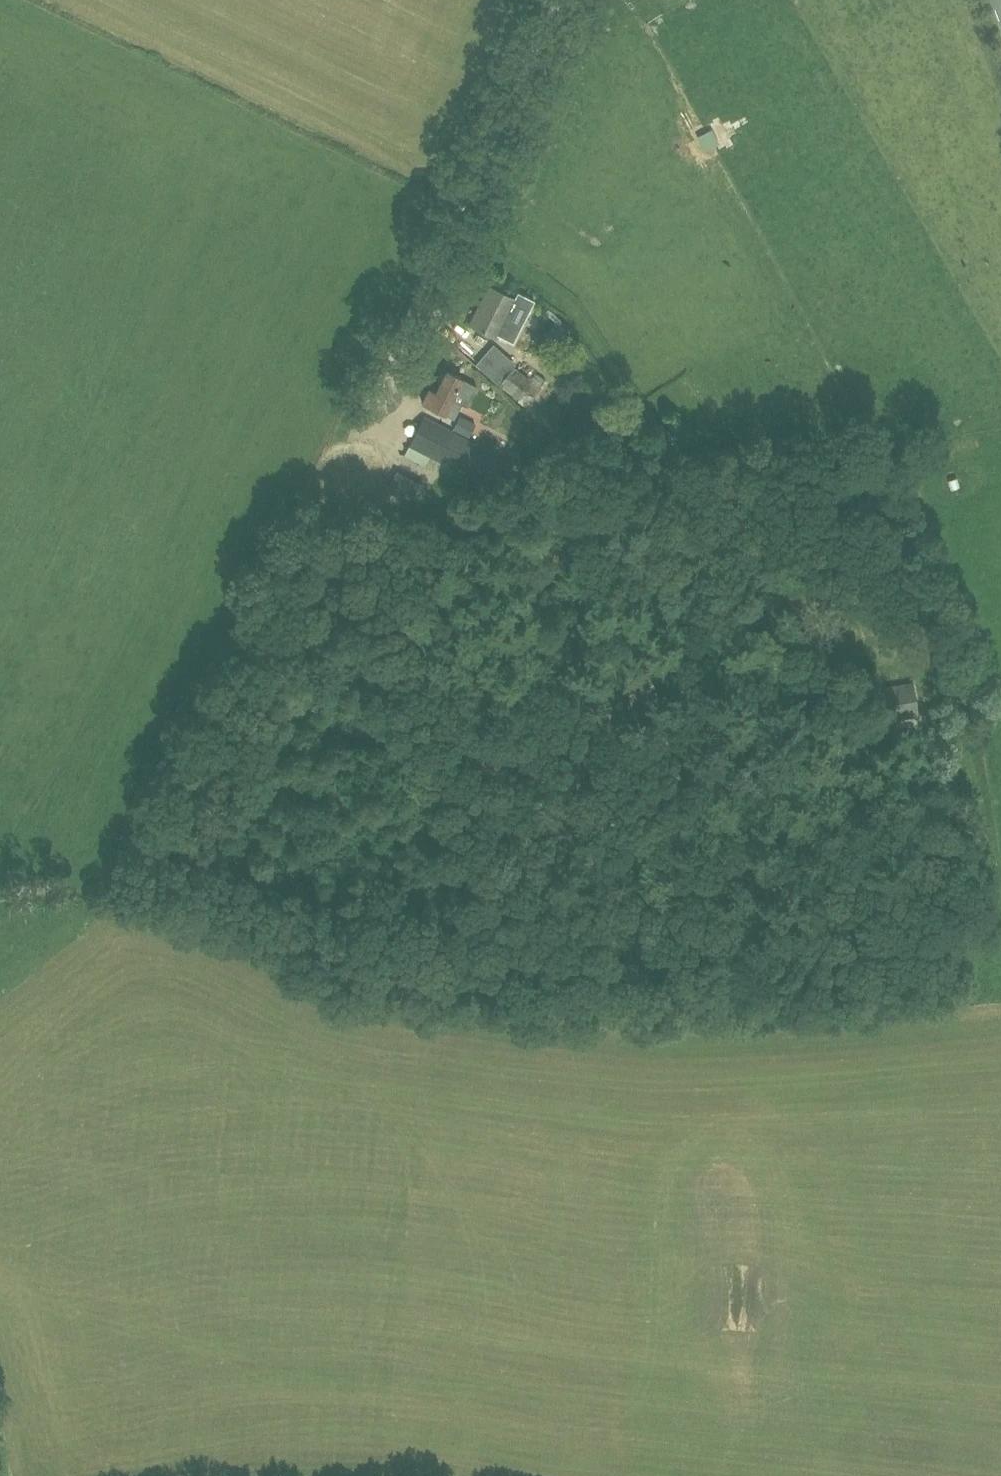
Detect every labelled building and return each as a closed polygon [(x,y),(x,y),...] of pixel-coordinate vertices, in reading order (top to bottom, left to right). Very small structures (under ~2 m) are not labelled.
[(497,339),(506,321),(516,327),(527,305),(490,287),(471,327),(497,339)] [(549,320),(559,328),(567,318),(556,310),(549,320)] [(513,368),(506,378),(486,361),(482,357),(475,366),(500,387),(518,401),(526,391),(535,397),(546,381),(525,366),(520,373),(513,368)] [(478,389),(464,381),(448,373),(436,395),(430,391),(423,405),(455,421),(462,406),(468,408),(478,389)] [(506,459),(468,441),(476,426),(459,417),(452,433),(423,419),(409,448),(404,458),(425,469),(431,459),(492,488),(506,459)]
